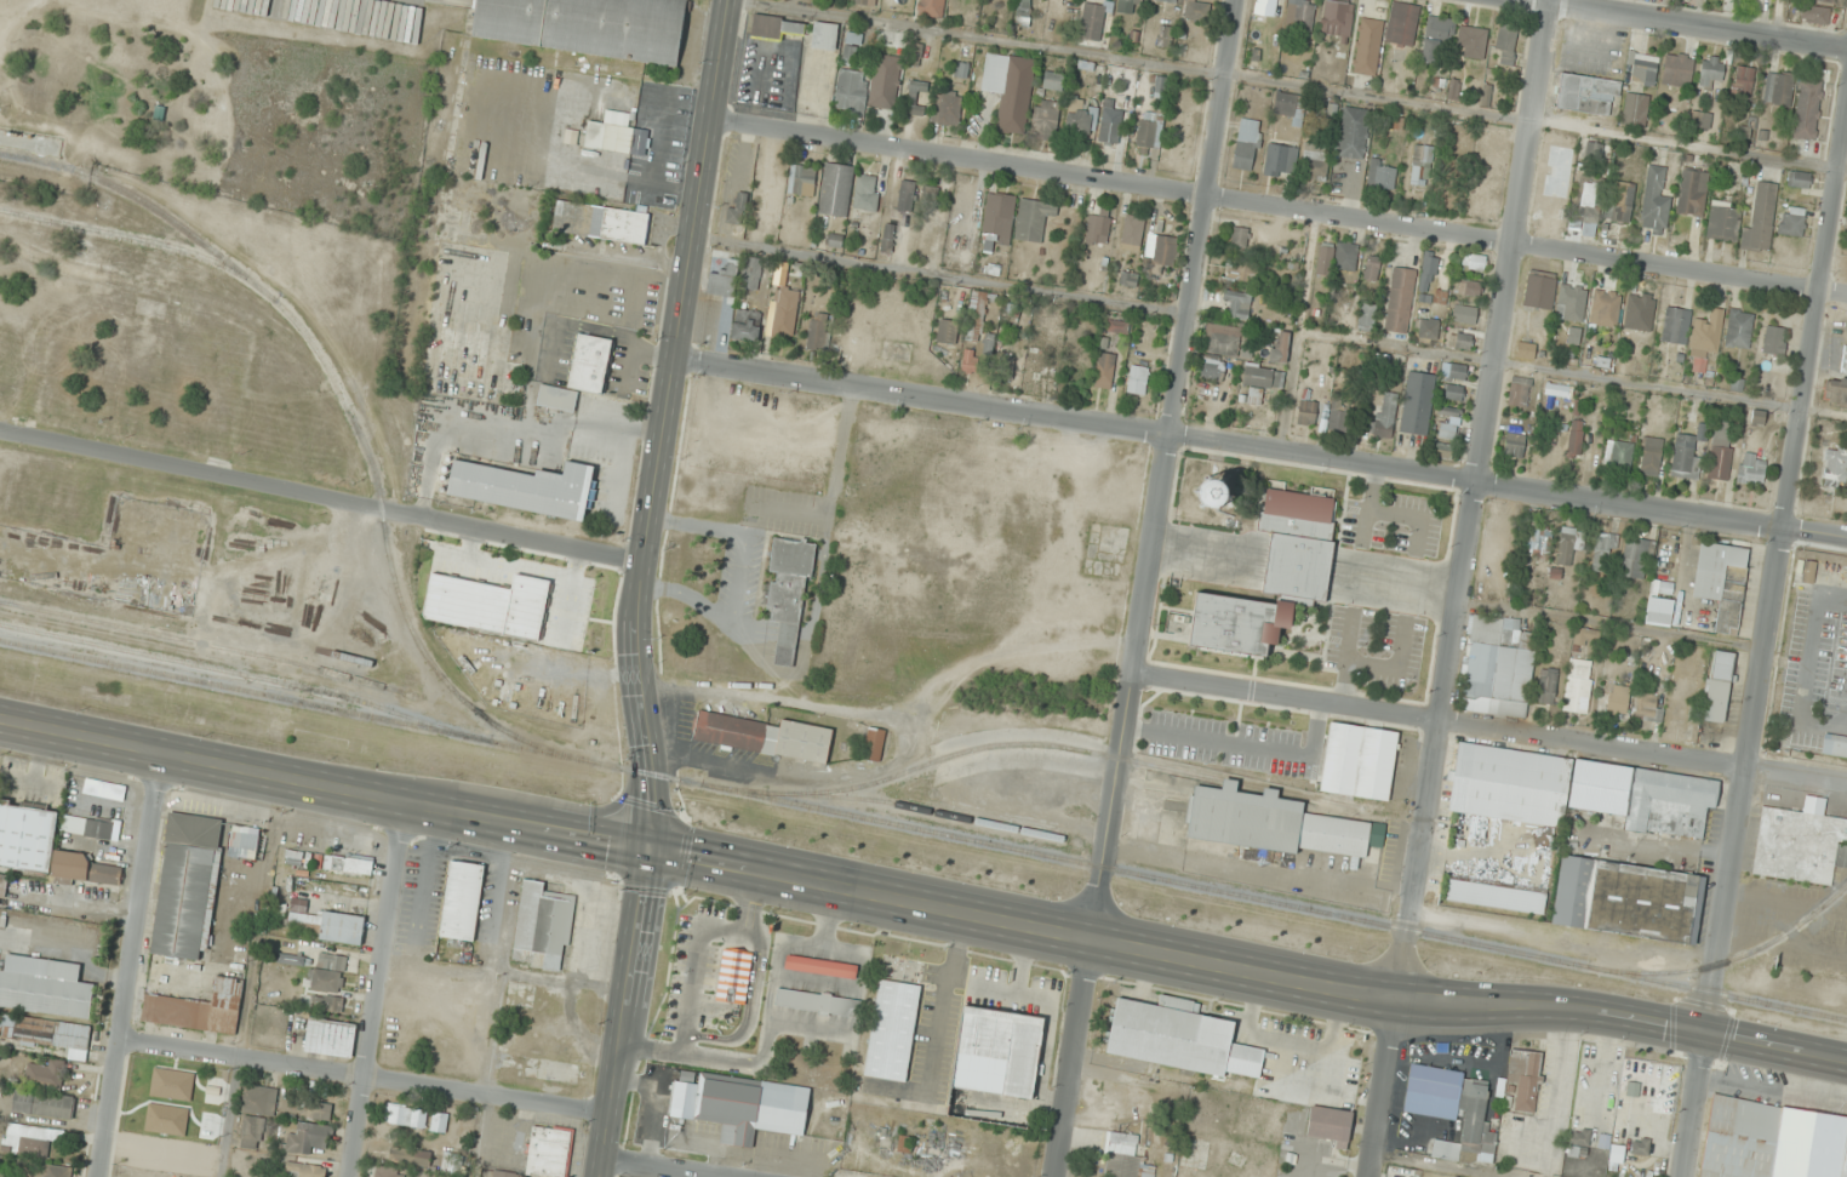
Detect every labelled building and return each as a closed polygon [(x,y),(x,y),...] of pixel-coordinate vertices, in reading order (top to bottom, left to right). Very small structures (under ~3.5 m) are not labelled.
[(686,0),(478,0),(473,38),(677,65),(686,0)] [(945,0),(918,0),(916,15),(942,19),(945,0)] [(1030,27),(1037,0),(1019,0),(1013,22),(1030,27)] [(1108,3),(1084,0),(1080,38),(1104,41),(1108,3)] [(1119,12),(1140,12),(1140,0),(1119,0),(1119,12)] [(1280,19),(1285,0),(1257,0),(1254,13),(1280,19)] [(1315,3),(1303,2),(1303,0),(1289,0),(1287,26),(1312,29),(1315,3)] [(1323,37),(1351,38),(1351,2),(1324,2),(1323,37)] [(1414,46),(1419,5),(1391,2),(1386,43),(1414,46)] [(1800,20),(1829,24),(1831,9),(1802,5),(1800,20)] [(751,34),(804,42),(806,22),(753,15),(751,34)] [(1455,19),(1428,16),(1425,43),(1452,46),(1455,19)] [(1384,21),(1359,18),(1351,69),(1376,73),(1384,21)] [(810,48),(835,52),(839,25),(814,21),(810,48)] [(1487,29),(1460,26),(1457,49),(1484,52),(1487,29)] [(1156,49),(1185,52),(1187,30),(1159,27),(1156,49)] [(1497,64),(1516,63),(1514,28),(1495,29),(1497,64)] [(841,60),(857,63),(862,34),(847,32),(841,60)] [(1625,79),(1652,87),(1661,59),(1633,51),(1625,79)] [(1662,84),(1689,89),(1695,57),(1667,52),(1662,84)] [(903,58),(877,53),(868,106),(894,110),(903,58)] [(981,92),(1002,94),(998,131),(1025,135),(1035,59),(986,53),(981,92)] [(1701,86),(1712,86),(1712,82),(1724,82),(1724,57),(1701,58),(1701,86)] [(1735,97),(1753,97),(1753,67),(1735,67),(1735,97)] [(863,118),(868,72),(839,69),(835,108),(849,110),(849,117),(863,118)] [(1062,92),(1065,74),(1045,71),(1042,89),(1062,92)] [(1795,75),(1768,72),(1763,103),(1790,107),(1795,75)] [(1560,73),(1555,109),(1616,117),(1621,81),(1560,73)] [(1792,137),(1814,141),(1824,81),(1801,77),(1792,137)] [(927,92),(928,82),(908,81),(906,114),(921,116),(923,92),(927,92)] [(962,92),(936,89),(932,123),(959,127),(962,92)] [(1292,126),(1302,127),(1306,95),(1276,92),(1273,115),(1293,117),(1292,126)] [(1648,95),(1625,93),(1623,127),(1646,128),(1648,95)] [(1056,139),(1060,103),(1035,100),(1031,136),(1056,139)] [(1069,106),(1066,132),(1094,136),(1097,109),(1069,106)] [(1364,160),(1370,110),(1343,107),(1337,156),(1364,160)] [(635,114),(605,110),(604,123),(588,121),(584,148),(645,155),(648,130),(633,128),(635,114)] [(1159,113),(1139,111),(1137,147),(1157,148),(1159,113)] [(1710,113),(1695,113),(1695,128),(1710,128),(1710,113)] [(1257,171),(1264,121),(1240,118),(1233,168),(1257,171)] [(1098,142),(1117,146),(1122,124),(1103,120),(1098,142)] [(1609,162),(1611,145),(1585,141),(1583,158),(1609,162)] [(1290,175),(1297,149),(1271,143),(1265,169),(1290,175)] [(1326,180),(1328,145),(1304,144),(1302,179),(1326,180)] [(1434,147),(1414,145),(1411,185),(1431,187),(1434,147)] [(1370,161),(1367,187),(1393,190),(1396,164),(1370,161)] [(822,200),(834,201),(832,216),(847,218),(854,166),(826,163),(822,200)] [(788,194),(813,197),(817,167),(791,164),(788,194)] [(1641,231),(1667,234),(1670,195),(1663,195),(1665,167),(1647,165),(1641,231)] [(1683,171),(1679,214),(1705,216),(1708,173),(1683,171)] [(1810,173),(1793,172),(1793,186),(1810,187),(1810,173)] [(853,210),(875,213),(880,177),(858,174),(853,210)] [(1595,238),(1604,179),(1582,176),(1575,222),(1584,224),(1582,236),(1595,238)] [(917,182),(902,179),(896,210),(911,213),(917,182)] [(1778,184),(1753,181),(1745,249),(1769,252),(1778,184)] [(1635,184),(1614,182),(1609,222),(1630,224),(1635,184)] [(726,222),(742,226),(750,194),(734,190),(726,222)] [(969,247),(978,194),(955,190),(947,243),(969,247)] [(982,250),(992,252),(994,237),(1010,239),(1015,197),(989,194),(982,250)] [(1014,240),(1039,244),(1044,216),(1055,218),(1057,205),(1021,199),(1014,240)] [(648,244),(652,212),(556,201),(553,233),(648,244)] [(1709,241),(1737,241),(1737,206),(1709,206),(1709,241)] [(1805,207),(1780,207),(1780,235),(1805,235),(1805,207)] [(1085,242),(1107,245),(1111,217),(1089,213),(1085,242)] [(1146,219),(1127,214),(1119,247),(1138,251),(1146,219)] [(1230,246),(1246,248),(1249,228),(1233,226),(1230,246)] [(1175,266),(1176,237),(1147,236),(1146,265),(1175,266)] [(1333,268),(1355,271),(1359,246),(1337,243),(1337,248),(1321,245),(1316,274),(1332,277),(1333,268)] [(1437,254),(1424,252),(1419,302),(1432,304),(1437,254)] [(1483,271),(1486,256),(1465,252),(1462,267),(1483,271)] [(1363,279),(1377,281),(1381,258),(1368,255),(1363,279)] [(760,257),(742,257),(742,290),(760,290),(760,257)] [(1263,261),(1227,261),(1227,281),(1263,282),(1263,261)] [(709,272),(706,295),(734,298),(738,263),(724,262),(723,274),(709,272)] [(1416,270),(1392,267),(1384,331),(1407,335),(1416,270)] [(1550,310),(1557,276),(1529,270),(1522,305),(1550,310)] [(1138,274),(1121,271),(1119,283),(1135,286),(1138,274)] [(1482,282),(1459,279),(1457,294),(1479,297),(1482,282)] [(1556,319),(1582,323),(1587,287),(1560,284),(1556,319)] [(794,341),(799,289),(776,287),(771,339),(794,341)] [(1248,320),(1252,294),(1225,290),(1223,302),(1235,304),(1233,318),(1248,320)] [(1590,326),(1618,328),(1620,292),(1592,290),(1590,326)] [(986,292),(971,291),(966,342),(981,343),(986,292)] [(1652,297),(1627,297),(1627,329),(1652,329),(1652,297)] [(1356,326),(1372,330),(1379,304),(1363,300),(1356,326)] [(1452,321),(1476,325),(1478,309),(1455,305),(1452,321)] [(1692,310),(1666,306),(1661,341),(1687,345),(1692,310)] [(1716,360),(1724,310),(1712,308),(1710,321),(1696,319),(1688,370),(1705,373),(1707,359),(1716,360)] [(757,344),(760,312),(735,310),(732,341),(757,344)] [(1750,349),(1753,312),(1729,310),(1726,347),(1750,349)] [(832,316),(813,311),(805,348),(824,352),(832,316)] [(959,323),(941,318),(935,342),(953,347),(959,323)] [(1439,338),(1439,319),(1416,319),(1416,338),(1439,338)] [(1109,330),(1123,332),(1124,323),(1110,321),(1109,330)] [(1202,353),(1240,356),(1242,326),(1205,323),(1202,353)] [(1787,328),(1766,326),(1763,354),(1784,356),(1787,328)] [(1269,360),(1284,365),(1292,334),(1277,330),(1269,360)] [(536,406),(574,413),(578,389),(605,394),(613,339),(577,333),(567,389),(539,384),(536,406)] [(1471,349),(1472,335),(1450,333),(1448,346),(1471,349)] [(1516,357),(1534,359),(1535,344),(1518,342),(1516,357)] [(962,372),(976,374),(978,351),(964,349),(962,372)] [(1044,349),(1027,349),(1027,379),(1044,379),(1044,349)] [(1116,354),(1098,353),(1095,386),(1112,388),(1116,354)] [(1015,359),(1003,356),(997,378),(1010,381),(1015,359)] [(1221,382),(1225,363),(1203,359),(1200,378),(1221,382)] [(1465,381),(1468,367),(1450,363),(1447,378),(1465,381)] [(1146,396),(1149,367),(1130,365),(1127,394),(1146,396)] [(1281,390),(1284,371),(1245,366),(1242,386),(1252,387),(1249,404),(1261,406),(1264,388),(1281,390)] [(1426,436),(1435,375),(1409,372),(1401,433),(1426,436)] [(1509,405),(1528,407),(1530,377),(1511,376),(1509,405)] [(1544,396),(1571,399),(1572,385),(1546,382),(1544,396)] [(1462,402),(1465,387),(1447,384),(1445,399),(1462,402)] [(1373,435),(1390,439),(1400,395),(1383,391),(1373,435)] [(1314,428),(1319,401),(1301,398),(1296,424),(1314,428)] [(1461,416),(1461,406),(1440,406),(1440,416),(1461,416)] [(1347,408),(1329,408),(1329,433),(1347,433),(1347,408)] [(1567,455),(1581,456),(1584,421),(1571,420),(1567,455)] [(1455,440),(1457,425),(1440,423),(1438,437),(1455,440)] [(1528,429),(1510,424),(1502,455),(1520,459),(1528,429)] [(1697,481),(1703,437),(1676,433),(1670,477),(1697,481)] [(1659,477),(1662,439),(1643,437),(1639,475),(1659,477)] [(1603,466),(1630,471),(1635,444),(1608,438),(1603,466)] [(1453,446),(1437,444),(1436,458),(1452,459),(1453,446)] [(1733,448),(1712,445),(1707,481),(1727,484),(1733,448)] [(1846,483),(1846,448),(1822,451),(1826,485),(1846,483)] [(1768,458),(1742,453),(1736,482),(1762,488),(1768,458)] [(453,458),(447,497),(587,521),(596,465),(566,461),(564,478),(453,458)] [(1263,484),(1256,531),(1270,533),(1260,598),(1199,588),(1189,651),(1270,662),(1273,646),(1279,647),(1281,628),(1293,629),(1297,599),(1323,602),(1328,572),(1332,542),(1328,542),(1336,495),(1263,484)] [(1549,564),(1551,528),(1526,526),(1525,563),(1549,564)] [(1556,564),(1575,567),(1581,530),(1562,527),(1556,564)] [(1614,533),(1594,533),(1594,569),(1614,569),(1614,533)] [(795,668),(812,541),(774,536),(768,576),(771,577),(765,621),(778,622),(772,664),(795,668)] [(1646,579),(1649,540),(1625,538),(1622,577),(1646,579)] [(1738,636),(1744,583),(1726,581),(1727,568),(1745,570),(1748,548),(1699,542),(1692,600),(1719,603),(1715,633),(1738,636)] [(1814,585),(1817,562),(1803,560),(1800,583),(1814,585)] [(1645,623),(1670,627),(1674,600),(1649,596),(1645,623)] [(1503,629),(1504,619),(1472,615),(1463,698),(1475,699),(1473,712),(1527,718),(1537,633),(1503,629)] [(1600,631),(1577,627),(1575,641),(1598,644),(1600,631)] [(1704,720),(1725,723),(1735,653),(1713,650),(1704,720)] [(1563,710),(1587,714),(1594,661),(1570,657),(1563,710)] [(1555,705),(1557,671),(1539,670),(1537,704),(1555,705)] [(1627,714),(1630,686),(1610,684),(1607,712),(1627,714)] [(1635,718),(1662,719),(1663,706),(1656,706),(1657,693),(1637,692),(1635,718)] [(833,727),(780,720),(780,724),(698,710),(693,742),(827,762),(833,727)] [(1399,731),(1330,721),(1320,792),(1389,801),(1399,731)] [(887,730),(869,726),(862,758),(879,762),(887,730)] [(1824,735),(1821,755),(1846,758),(1846,738),(1824,735)] [(1561,827),(1562,816),(1702,839),(1705,812),(1715,813),(1720,782),(1459,739),(1448,807),(1561,827)] [(1187,839),(1297,854),(1297,849),(1366,858),(1368,846),(1383,848),(1386,824),(1304,813),(1305,802),(1278,799),(1279,790),(1265,788),(1264,796),(1236,792),(1238,781),(1224,779),(1223,790),(1194,786),(1187,839)] [(0,801),(0,867),(50,874),(58,809),(0,801)] [(1761,806),(1752,875),(1831,885),(1834,867),(1846,869),(1846,818),(1761,806)] [(224,819),(170,812),(151,953),(205,960),(224,819)] [(111,840),(114,823),(65,815),(62,831),(111,840)] [(257,859),(259,827),(235,826),(233,858),(257,859)] [(302,851),(287,851),(287,864),(302,864),(302,851)] [(53,877),(121,885),(123,862),(55,854),(53,877)] [(324,869),(371,876),(373,860),(326,854),(324,869)] [(1561,855),(1551,922),(1693,944),(1704,876),(1561,855)] [(485,864),(450,859),(439,938),(474,943),(485,864)] [(511,965),(565,972),(576,896),(544,891),(546,882),(523,879),(511,965)] [(324,912),(323,916),(289,912),(287,934),(362,943),(365,916),(324,912)] [(525,924),(511,1011),(538,1016),(551,927),(525,924)] [(724,945),(714,1001),(747,1007),(756,950),(724,945)] [(312,988),(340,994),(347,957),(319,952),(312,988)] [(858,964),(787,953),(784,967),(856,978),(858,964)] [(7,954),(5,969),(0,968),(0,1007),(90,1018),(95,984),(79,982),(80,962),(7,954)] [(237,1034),(243,980),(216,976),(213,1002),(145,994),(142,1024),(237,1034)] [(864,1076),(908,1082),(920,984),(877,979),(864,1076)] [(865,998),(777,988),(774,1007),(863,1017),(865,998)] [(343,1000),(315,993),(311,1009),(339,1017),(343,1000)] [(1264,1050),(1230,1044),(1234,1021),(1199,1015),(1200,1002),(1161,995),(1159,1005),(1116,998),(1107,1055),(1224,1075),(1224,1070),(1259,1076),(1264,1050)] [(951,1087),(1033,1098),(1043,1016),(963,1005),(951,1087)] [(87,1047),(90,1024),(0,1015),(0,1039),(87,1047)] [(352,1058),(356,1024),(309,1019),(305,1052),(352,1058)] [(578,1084),(581,1063),(562,1062),(564,1050),(548,1049),(548,1058),(522,1056),(522,1062),(513,1061),(511,1076),(578,1084)] [(1541,1052),(1510,1050),(1504,1109),(1536,1112),(1541,1052)] [(28,1065),(28,1088),(63,1089),(63,1061),(49,1060),(49,1065),(28,1065)] [(1493,1166),(1497,1132),(1483,1131),(1488,1084),(1460,1081),(1461,1071),(1410,1065),(1407,1093),(1464,1099),(1459,1143),(1434,1140),(1431,1158),(1493,1166)] [(810,1087),(701,1072),(698,1084),(675,1080),(670,1116),(733,1125),(731,1144),(753,1148),(755,1130),(804,1136),(810,1087)] [(242,1113),(275,1115),(277,1088),(244,1086),(242,1113)] [(14,1114),(74,1117),(75,1095),(15,1092),(14,1114)] [(1711,1095),(1698,1176),(1846,1176),(1846,1115),(1711,1095)] [(308,1118),(330,1122),(332,1105),(310,1102),(308,1118)] [(426,1127),(428,1109),(388,1104),(386,1122),(426,1127)] [(1305,1135),(1334,1139),(1333,1147),(1346,1149),(1353,1112),(1310,1104),(1305,1135)] [(447,1132),(448,1114),(434,1112),(432,1131),(447,1132)] [(258,1151),(264,1119),(245,1116),(239,1147),(258,1151)] [(310,1154),(311,1146),(329,1147),(331,1124),(299,1122),(298,1133),(287,1132),(286,1152),(310,1154)] [(4,1152),(48,1157),(50,1141),(69,1143),(70,1130),(7,1123),(4,1152)] [(556,1176),(566,1176),(572,1130),(532,1125),(526,1173),(556,1176)] [(1589,1131),(1572,1131),(1572,1150),(1589,1150),(1589,1131)] [(1138,1134),(1106,1133),(1105,1176),(1155,1176),(1155,1165),(1145,1165),(1145,1156),(1137,1156),(1138,1134)] [(157,1166),(161,1147),(136,1141),(131,1161),(157,1166)] [(432,1151),(391,1147),(389,1162),(430,1167),(432,1151)] [(443,1173),(461,1173),(461,1154),(443,1154),(443,1173)] [(288,1161),(286,1176),(325,1176),(327,1167),(288,1161)] [(44,1164),(43,1176),(71,1176),(72,1167),(44,1164)] [(404,1168),(374,1166),(374,1176),(404,1176),(404,1168)]
